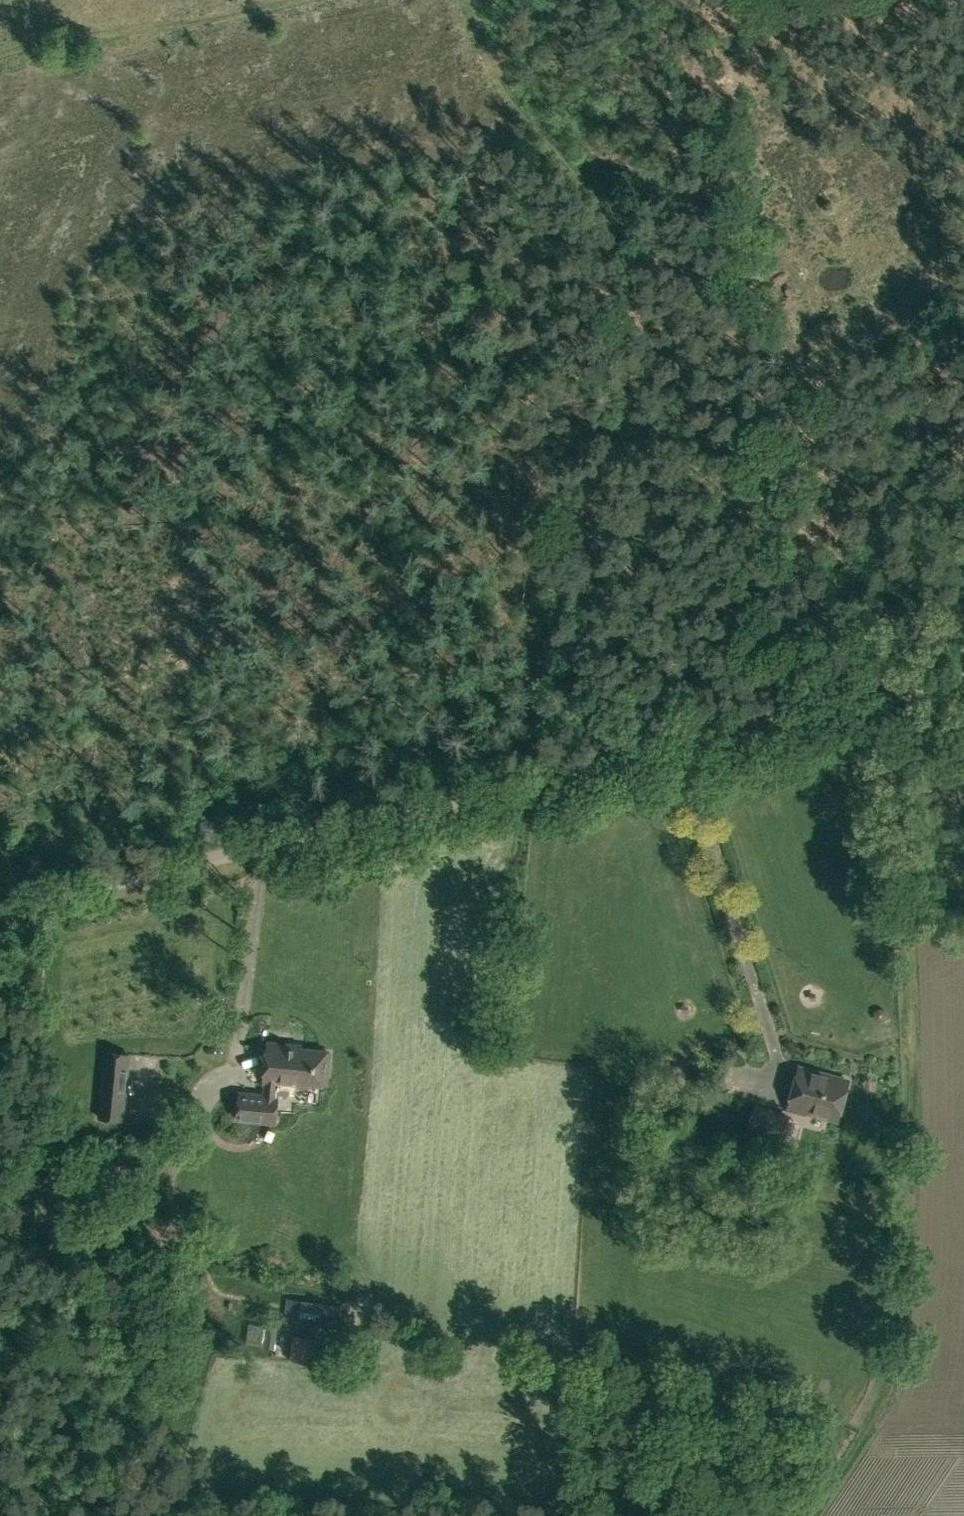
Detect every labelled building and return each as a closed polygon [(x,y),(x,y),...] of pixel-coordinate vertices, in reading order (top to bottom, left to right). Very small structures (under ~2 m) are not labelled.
[(758,1053),(764,1039),(751,1034),(745,1047),(758,1053)] [(326,1085),(330,1052),(287,1048),(288,1044),(270,1042),(265,1081),(268,1082),(267,1095),(241,1092),(238,1118),(275,1122),(278,1093),(277,1093),(278,1082),(310,1085),(310,1083),(326,1085)] [(105,1049),(99,1118),(126,1120),(133,1052),(105,1049)] [(837,1119),(848,1079),(799,1066),(788,1107),(807,1112),(807,1110),(837,1119)] [(782,1144),(791,1113),(754,1103),(745,1134),(782,1144)] [(343,1304),(287,1295),(283,1315),(340,1325),(343,1304)]
